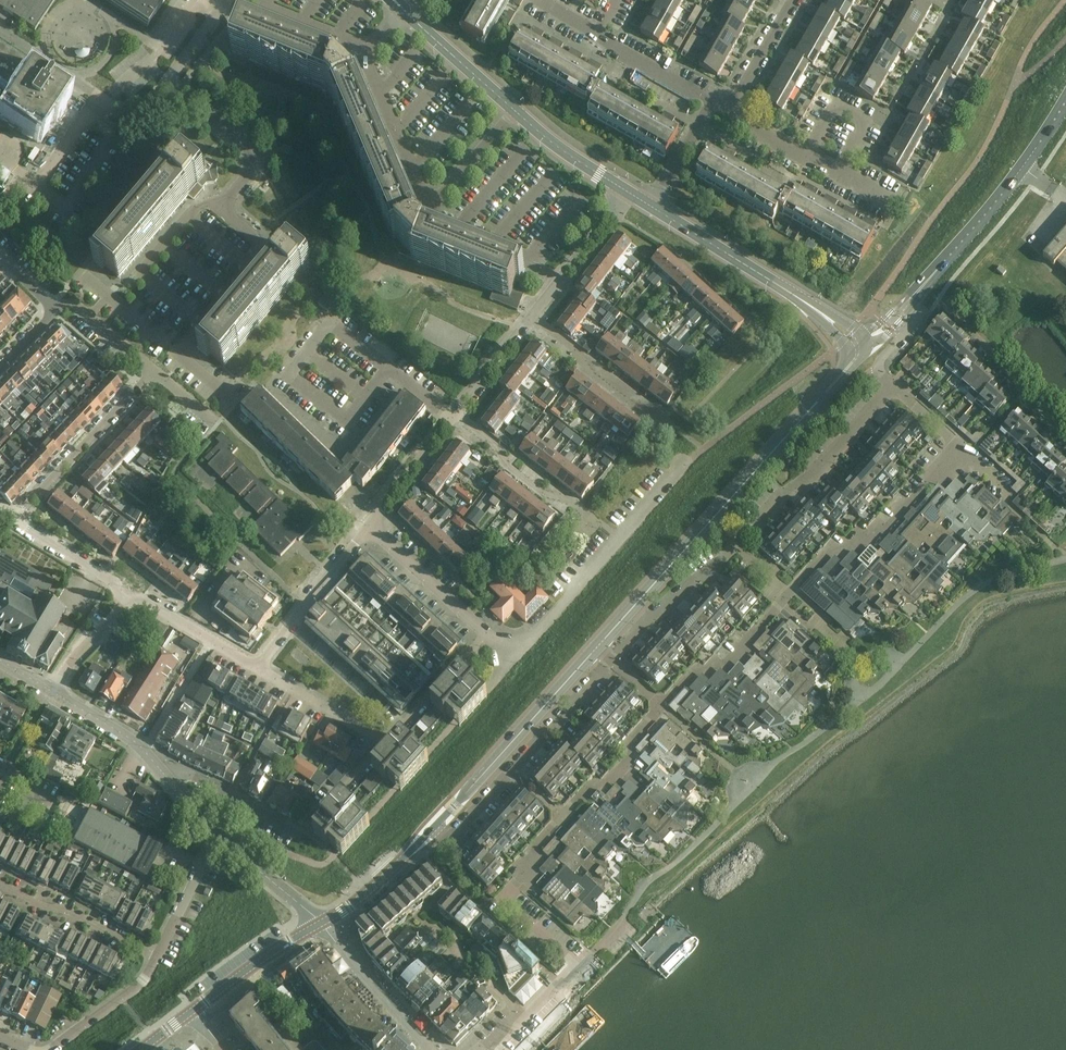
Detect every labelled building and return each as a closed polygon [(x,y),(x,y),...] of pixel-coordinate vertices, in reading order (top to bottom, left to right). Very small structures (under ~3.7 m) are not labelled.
[(25,25),(34,31),(35,30),(42,19),(44,16),(47,12),(55,0),(0,0),(0,8),(25,25)] [(107,0),(112,4),(147,27),(153,18),(165,0),(106,0),(107,0)] [(484,43),(484,42),(508,0),(480,0),(463,30),(462,30),(462,31),(484,43)] [(667,0),(659,0),(654,9),(673,19),(680,8),(667,0)] [(750,0),(731,0),(729,4),(748,15),(755,3),(750,0)] [(826,10),(840,18),(840,19),(844,21),(851,9),(835,0),(831,0),(826,10)] [(851,9),(856,0),(835,0),(851,9)] [(888,8),(892,1),(891,0),(886,0),(883,5),(888,8)] [(925,19),(932,7),(920,0),(911,0),(906,9),(925,19)] [(987,0),(971,0),(968,5),(987,16),(994,4),(987,0)] [(1015,0),(1014,0),(1010,7),(1015,10),(1020,3),(1015,0)] [(748,15),(729,4),(722,16),(726,18),(741,27),(741,26),(748,15)] [(987,16),(968,5),(961,17),(965,19),(981,28),(981,27),(987,16)] [(692,14),(697,17),(702,9),(696,6),(692,14)] [(826,10),(822,7),(815,20),(834,31),(840,19),(840,18),(826,10)] [(857,7),(855,11),(864,16),(869,19),(874,11),(869,8),(867,12),(857,7)] [(673,19),(654,9),(647,20),(666,31),(673,19)] [(925,19),(906,9),(899,21),(918,31),(925,19)] [(514,16),(515,14),(509,11),(506,17),(512,20),(514,16)] [(701,19),(706,22),(711,15),(705,11),(701,19)] [(873,22),(878,24),(883,16),(878,13),(873,22)] [(687,22),(693,25),(697,17),(692,14),(687,22)] [(1000,24),(1006,26),(1010,18),(1005,15),(1000,24)] [(869,19),(864,16),(860,24),(865,27),(869,19)] [(502,22),(509,26),(512,20),(506,17),(502,22)] [(726,18),(719,30),(738,41),(745,29),(741,26),(741,27),(726,18)] [(696,27),(701,30),(706,22),(701,19),(696,27)] [(958,31),(977,42),(984,29),(981,27),(981,28),(965,19),(958,31)] [(640,33),(659,43),(666,31),(647,20),(640,33)] [(834,31),(815,20),(808,32),(827,43),(834,31)] [(918,31),(899,21),(892,32),(911,43),(918,31)] [(869,29),(874,32),(878,24),(873,22),(869,29)] [(1006,26),(1000,24),(996,31),(1001,34),(1006,26)] [(220,52),(217,58),(245,69),(249,60),(255,62),(311,84),(310,86),(326,93),(332,98),(339,114),(341,114),(387,223),(385,224),(396,249),(399,248),(406,255),(405,258),(431,268),(432,266),(493,291),(490,300),(517,311),(521,302),(524,293),(513,289),(521,271),(426,233),(423,230),(420,227),(360,87),(353,71),(337,64),(249,29),(243,26),(235,45),(224,40),(220,52)] [(535,37),(538,30),(532,27),(529,33),(535,37)] [(848,29),(844,35),(850,39),(854,32),(848,29)] [(501,40),(504,34),(498,30),(495,36),(501,40)] [(544,34),(538,30),(535,37),(541,40),(544,34)] [(678,38),(683,41),(688,33),(683,30),(678,38)] [(738,41),(719,30),(712,42),(731,53),(738,41)] [(977,42),(958,31),(951,43),(970,54),(977,42)] [(801,44),(820,55),(827,43),(808,32),(801,44)] [(850,40),(856,43),(860,35),(855,32),(850,40)] [(911,43),(892,32),(886,44),(885,44),(901,53),(900,53),(904,56),(911,43)] [(586,102),(587,103),(587,102),(592,105),(586,115),(635,143),(637,140),(665,157),(666,158),(679,135),(678,135),(677,136),(602,92),(603,89),(604,89),(606,85),(608,81),(607,79),(602,76),(603,74),(599,80),(599,81),(522,37),(522,36),(521,35),(509,58),(510,58),(587,102),(586,102)] [(687,43),(692,46),(697,38),(692,35),(687,43)] [(491,42),(498,45),(501,40),(495,36),(491,42)] [(859,46),(865,49),(869,40),(864,37),(859,46)] [(554,48),(558,41),(552,38),(548,44),(554,48)] [(683,41),(678,38),(674,46),(679,49),(683,41)] [(856,43),(850,40),(846,48),(851,51),(856,43)] [(564,45),(558,41),(554,48),(560,51),(564,45)] [(731,53),(712,42),(706,54),(725,65),(731,53)] [(885,44),(882,42),(875,54),(894,65),(900,53),(901,53),(885,44)] [(991,50),(996,53),(1000,45),(995,42),(991,50)] [(683,51),(688,54),(692,46),(687,43),(683,51)] [(970,54),(951,43),(944,55),(964,66),(970,54)] [(801,44),(795,55),(794,56),(809,64),(809,65),(813,67),(820,55),(801,44)] [(855,53),(860,56),(865,49),(859,46),(855,53)] [(16,93),(12,98),(3,112),(2,115),(6,117),(17,125),(24,129),(39,140),(42,136),(54,118),(59,110),(68,97),(53,87),(52,88),(51,87),(48,78),(0,47),(0,82),(16,93)] [(573,59),(577,52),(571,49),(567,55),(573,59)] [(996,53),(991,50),(986,57),(991,60),(996,53)] [(579,62),(583,56),(577,52),(573,59),(579,62)] [(784,66),(802,77),(809,65),(809,64),(794,56),(795,55),(791,53),(784,66)] [(698,66),(717,77),(725,65),(706,54),(698,66)] [(894,65),(875,54),(868,66),(887,77),(894,65)] [(944,55),(938,66),(938,67),(953,75),(953,76),(957,78),(964,66),(944,55)] [(837,64),(842,67),(847,59),(841,56),(837,64)] [(592,70),(596,63),(590,60),(586,67),(592,70)] [(846,69),(851,72),(856,64),(850,61),(846,69)] [(602,67),(596,63),(592,70),(598,73),(602,67)] [(842,67),(837,64),(832,72),(838,75),(842,67)] [(938,67),(938,66),(934,64),(927,77),(946,88),(953,76),(953,75),(938,67)] [(977,73),(982,76),(987,68),(981,65),(977,73)] [(802,77),(784,66),(777,78),(796,88),(802,77)] [(887,77),(868,66),(861,78),(880,89),(887,77)] [(841,77),(847,80),(851,72),(846,69),(841,77)] [(982,76),(977,73),(972,81),(978,84),(982,76)] [(815,84),(821,87),(825,79),(820,76),(815,84)] [(946,88),(927,77),(920,89),(939,100),(946,88)] [(796,88),(777,78),(770,89),(789,100),(796,88)] [(854,91),(873,101),(880,89),(861,78),(854,91)] [(821,87),(815,84),(811,92),(816,95),(821,87)] [(959,96),(964,99),(969,90),(964,87),(959,96)] [(789,100),(770,89),(763,102),(782,113),(789,100)] [(913,101),(932,112),(939,100),(920,89),(913,101)] [(955,103),(960,106),(964,99),(959,96),(955,103)] [(802,108),(807,111),(812,103),(807,100),(802,108)] [(926,123),(932,112),(913,101),(906,113),(910,115),(911,115),(926,123)] [(807,111),(802,108),(798,116),(803,119),(807,111)] [(946,120),(951,122),(956,114),(950,111),(946,120)] [(666,122),(670,116),(664,112),(660,119),(666,122)] [(903,127),(922,138),(930,125),(926,123),(911,115),(910,115),(903,127)] [(675,119),(670,116),(666,122),(672,125),(675,119)] [(165,121),(172,127),(175,122),(169,117),(165,121)] [(951,122),(946,120),(941,127),(946,130),(951,122)] [(922,138),(903,127),(896,139),(915,150),(922,138)] [(935,146),(941,149),(945,140),(940,137),(935,146)] [(915,150),(896,139),(890,151),(909,162),(915,150)] [(941,149),(935,146),(931,153),(936,156),(941,149)] [(727,157),(731,151),(725,147),(721,153),(727,157)] [(736,154),(731,151),(727,157),(733,160),(736,154)] [(883,163),(902,174),(909,162),(890,151),(883,163)] [(789,189),(786,194),(787,194),(785,197),(770,188),(709,154),(709,153),(696,175),(697,175),(725,191),(724,194),(773,222),(779,211),(784,214),(783,215),(784,215),(861,259),(861,260),(874,238),(873,237),(873,238),(831,214),(825,210),(812,203),(806,199),(797,194),(797,193),(800,187),(799,189),(793,186),(791,186),(789,190),(789,189)] [(182,156),(170,170),(96,259),(118,277),(187,194),(189,196),(189,195),(195,201),(205,190),(203,188),(206,184),(214,183),(218,179),(216,163),(212,160),(197,161),(193,165),(182,156)] [(922,169),(927,172),(932,164),(927,161),(922,169)] [(927,172),(922,169),(917,177),(923,180),(927,172)] [(809,194),(813,188),(807,184),(803,191),(809,194)] [(818,191),(813,188),(809,194),(815,197),(818,191)] [(809,194),(806,199),(812,203),(815,197),(809,194)] [(828,205),(832,199),(826,195),(822,202),(828,205)] [(838,202),(832,199),(828,205),(834,208),(838,202)] [(828,205),(825,210),(831,214),(834,208),(828,205)] [(847,216),(851,210),(845,206),(842,213),(847,216)] [(853,220),(857,213),(851,210),(847,216),(853,220)] [(867,227),(870,221),(864,217),(861,224),(867,227)] [(876,224),(870,221),(867,227),(873,230),(876,224)] [(1043,257),(1054,266),(1055,264),(1065,274),(1065,230),(1043,257)] [(201,347),(221,364),(223,366),(309,263),(300,255),(304,251),(302,235),(298,231),(282,233),(278,237),(279,245),(275,249),(274,248),(264,259),(271,264),(201,347)] [(609,246),(623,257),(632,245),(618,234),(609,246)] [(808,240),(804,247),(814,252),(817,246),(808,240)] [(623,257),(609,246),(601,256),(615,267),(623,257)] [(663,250),(651,263),(661,272),(672,261),(673,259),(663,250)] [(592,267),(606,278),(615,267),(601,256),(592,267)] [(628,260),(635,266),(638,262),(631,256),(628,260)] [(673,259),(672,261),(661,272),(671,281),(683,268),(673,259)] [(635,266),(628,260),(624,265),(632,270),(635,266)] [(606,278),(592,267),(584,278),(598,289),(606,278)] [(1000,267),(997,271),(1003,276),(1006,272),(1000,267)] [(681,291),(692,279),(693,277),(683,268),(671,281),(681,291)] [(651,283),(657,277),(653,273),(647,280),(645,283),(648,287),(651,284),(651,283)] [(624,292),(628,288),(614,277),(611,282),(618,287),(624,292)] [(651,283),(651,284),(655,287),(661,280),(657,277),(651,283)] [(693,277),(692,279),(681,291),(691,300),(703,287),(693,277)] [(576,289),(581,293),(582,294),(583,294),(589,299),(590,299),(598,289),(584,278),(576,289)] [(633,287),(637,290),(642,283),(638,280),(633,287)] [(618,287),(611,282),(608,286),(615,292),(618,287)] [(5,293),(23,311),(30,304),(12,286),(5,293)] [(703,287),(691,300),(701,309),(713,296),(703,287)] [(632,289),(624,300),(628,303),(636,292),(632,289)] [(23,311),(5,293),(0,297),(2,299),(4,298),(7,301),(3,304),(17,317),(23,311)] [(326,294),(318,305),(328,312),(336,301),(326,294)] [(589,299),(583,294),(582,294),(574,305),(588,315),(597,304),(590,299),(589,299)] [(713,296),(701,309),(711,318),(723,305),(713,296)] [(10,324),(17,317),(3,304),(0,307),(0,314),(10,324)] [(588,315),(574,305),(566,315),(580,326),(588,315)] [(723,305),(711,318),(721,327),(733,314),(723,305)] [(609,314),(602,308),(598,313),(605,319),(609,314)] [(615,319),(616,319),(620,314),(613,308),(612,310),(611,311),(609,314),(615,319)] [(693,310),(687,316),(691,320),(697,313),(693,310)] [(697,313),(691,320),(695,324),(701,317),(697,313)] [(0,314),(0,327),(4,330),(10,324),(0,314)] [(733,314),(721,327),(732,337),(744,324),(733,314)] [(580,326),(566,315),(557,326),(571,337),(580,326)] [(642,325),(646,329),(653,322),(648,317),(641,325),(642,325)] [(929,338),(935,343),(951,325),(942,317),(924,337),(927,339),(929,338)] [(944,351),(959,333),(951,325),(935,343),(933,344),(936,347),(938,345),(943,350),(944,351)] [(585,330),(592,336),(595,331),(588,326),(585,330)] [(53,327),(46,334),(59,347),(64,351),(66,353),(73,361),(77,357),(82,361),(87,355),(85,354),(81,349),(75,344),(74,346),(67,339),(66,339),(57,330),(54,327),(53,327)] [(656,328),(652,334),(657,338),(661,332),(656,328)] [(707,335),(711,338),(717,332),(713,328),(707,335)] [(608,335),(596,352),(605,359),(623,335),(620,332),(614,340),(608,335)] [(717,332),(711,338),(715,342),(721,335),(717,332)] [(944,351),(943,350),(942,352),(945,355),(947,353),(952,358),(964,345),(965,345),(968,341),(959,333),(944,351)] [(70,365),(56,351),(59,347),(46,334),(39,341),(67,368),(70,365)] [(614,366),(626,349),(621,345),(627,338),(623,335),(605,359),(614,366)] [(599,341),(593,336),(583,349),(589,354),(590,354),(599,341)] [(675,340),(669,347),(677,354),(683,347),(675,340)] [(32,349),(49,366),(53,362),(65,373),(68,369),(67,368),(39,341),(32,349)] [(542,342),(539,346),(550,354),(553,350),(542,342)] [(632,342),(626,349),(614,366),(623,372),(641,349),(637,346),(632,342)] [(548,354),(540,348),(534,343),(525,354),(539,365),(543,369),(547,364),(552,357),(548,354)] [(952,358),(944,367),(953,375),(956,372),(955,372),(957,370),(973,353),(965,345),(964,345),(952,358)] [(689,349),(682,357),(689,363),(698,353),(691,347),(689,349)] [(45,370),(49,366),(32,349),(25,356),(52,383),(54,384),(57,381),(50,374),(45,370)] [(631,379),(644,363),(639,359),(644,351),(641,349),(623,372),(631,379)] [(956,372),(953,375),(962,382),(966,378),(978,365),(979,365),(982,361),(973,353),(957,370),(955,372),(956,372)] [(539,365),(525,354),(516,365),(530,376),(539,365)] [(25,356),(18,363),(31,376),(35,372),(39,376),(49,386),(52,383),(25,356)] [(904,367),(903,368),(908,373),(908,372),(914,366),(915,365),(910,360),(909,361),(905,357),(900,364),(904,367)] [(640,386),(659,362),(655,359),(649,367),(644,363),(631,379),(640,386)] [(649,393),(661,377),(656,372),(662,365),(659,362),(640,386),(649,393)] [(32,391),(35,388),(31,384),(27,380),(31,376),(18,363),(14,367),(11,370),(32,391)] [(551,374),(558,380),(560,379),(557,377),(559,374),(547,364),(543,369),(551,374)] [(530,376),(516,365),(508,375),(522,386),(530,376)] [(573,365),(568,370),(573,374),(577,369),(573,365)] [(966,378),(962,382),(961,384),(964,387),(965,385),(971,390),(987,373),(979,365),(978,365),(966,378)] [(109,374),(101,366),(97,370),(102,375),(103,374),(106,377),(102,382),(116,394),(123,387),(109,374)] [(914,366),(908,372),(912,375),(911,376),(916,381),(917,380),(923,373),(924,373),(919,368),(918,369),(914,366)] [(551,374),(543,369),(540,373),(548,379),(551,374)] [(32,391),(11,370),(3,378),(16,391),(21,387),(25,391),(29,395),(32,391)] [(74,373),(70,378),(75,383),(79,378),(74,373)] [(658,400),(676,376),(673,373),(667,381),(661,377),(649,393),(658,400)] [(923,373),(917,380),(921,383),(920,384),(925,389),(933,380),(927,376),(927,377),(923,373)] [(992,384),(992,385),(996,381),(987,373),(971,390),(969,392),(968,394),(976,402),(980,398),(992,384)] [(499,387),(505,391),(506,392),(513,397),(513,396),(514,397),(522,386),(508,375),(499,387)] [(569,405),(587,382),(578,375),(565,391),(566,391),(571,395),(565,403),(566,403),(561,408),(565,411),(569,405)] [(676,376),(658,400),(667,407),(680,391),(674,386),(680,378),(676,376)] [(116,394),(102,382),(98,386),(96,384),(96,383),(90,377),(87,381),(109,402),(116,394)] [(17,398),(13,394),(16,391),(3,378),(0,381),(0,389),(18,406),(21,403),(17,398)] [(62,386),(66,389),(67,390),(72,385),(67,381),(62,386)] [(86,386),(83,390),(82,391),(85,393),(102,409),(109,402),(87,381),(84,384),(86,386)] [(562,415),(565,417),(572,408),(578,401),(584,405),(596,389),(587,382),(569,405),(565,411),(562,415)] [(985,410),(1001,392),(992,385),(992,384),(980,398),(976,402),(974,404),(978,406),(979,405),(985,410)] [(57,391),(61,395),(66,389),(62,386),(57,391)] [(20,408),(18,406),(0,389),(0,403),(2,406),(2,405),(8,411),(12,408),(14,410),(16,412),(20,408)] [(587,419),(605,395),(596,389),(584,405),(589,409),(583,416),(587,419)] [(534,396),(527,390),(523,394),(531,400),(534,396)] [(102,409),(85,393),(82,391),(79,394),(76,392),(73,395),(73,396),(85,407),(95,416),(102,409)] [(355,481),(363,488),(389,455),(391,456),(426,411),(405,394),(351,463),(349,460),(343,469),(345,471),(343,473),(260,392),(241,411),(304,473),(305,471),(336,501),(355,481)] [(506,392),(498,402),(512,413),(521,402),(514,397),(513,396),(513,397),(506,392)] [(928,403),(931,400),(922,392),(919,395),(928,403)] [(985,410),(983,411),(986,414),(988,412),(994,418),(1010,400),(1001,392),(985,410)] [(541,401),(547,406),(548,406),(548,407),(549,407),(554,400),(546,393),(540,400),(541,401)] [(48,400),(52,404),(56,399),(53,395),(48,400)] [(601,418),(614,402),(605,395),(587,419),(590,421),(596,414),(601,418)] [(95,416),(85,407),(73,396),(70,399),(73,402),(69,406),(70,407),(85,421),(88,424),(95,416)] [(545,410),(548,407),(548,406),(547,406),(541,401),(540,400),(535,396),(532,400),(545,410)] [(43,406),(47,410),(52,404),(48,400),(43,406)] [(931,400),(928,403),(937,411),(940,407),(931,400)] [(490,413),(503,423),(504,424),(512,413),(498,402),(490,413)] [(604,433),(611,423),(622,409),(614,402),(601,418),(606,422),(600,430),(604,433)] [(23,411),(27,415),(34,408),(30,403),(23,411)] [(88,424),(85,421),(70,407),(67,411),(62,407),(59,410),(81,431),(88,424)] [(940,407),(937,411),(946,419),(948,415),(940,407)] [(3,421),(4,421),(6,423),(10,419),(0,409),(0,417),(3,421)] [(34,415),(38,418),(43,413),(40,409),(34,415)] [(553,409),(550,413),(558,419),(561,415),(553,409)] [(625,423),(631,416),(622,409),(611,423),(604,433),(605,433),(607,435),(613,428),(619,432),(625,423)] [(59,410),(56,414),(51,418),(57,423),(74,439),(81,431),(59,410)] [(141,423),(152,433),(161,423),(149,411),(139,421),(141,423)] [(895,415),(891,420),(895,423),(914,441),(914,440),(916,439),(913,436),(919,430),(922,432),(919,429),(913,423),(900,411),(899,412),(896,415),(895,415)] [(1010,438),(1023,423),(1026,420),(1017,412),(999,432),(1002,435),(1004,433),(1010,438)] [(504,424),(503,423),(490,413),(481,424),(495,435),(504,424)] [(30,420),(33,423),(38,418),(34,415),(30,420)] [(948,415),(946,419),(951,424),(954,421),(948,415)] [(640,423),(631,416),(625,423),(619,432),(615,436),(625,443),(640,423)] [(528,433),(531,428),(526,424),(524,423),(522,421),(517,417),(513,422),(521,427),(528,433)] [(51,418),(49,421),(45,425),(67,446),(74,439),(57,423),(51,418)] [(531,419),(526,424),(531,428),(536,423),(531,419)] [(887,423),(883,428),(906,449),(907,449),(908,447),(905,445),(911,438),(914,441),(895,423),(891,420),(887,423)] [(1026,420),(1023,423),(1010,438),(1008,440),(1011,443),(1013,441),(1018,446),(1019,446),(1034,428),(1026,420)] [(152,433),(141,423),(139,421),(129,431),(142,443),(152,433)] [(11,428),(14,431),(19,426),(16,423),(11,428)] [(42,429),(38,433),(42,437),(60,454),(67,446),(45,425),(43,423),(39,427),(42,429)] [(957,423),(954,426),(960,431),(960,432),(963,428),(957,423)] [(20,430),(24,434),(30,428),(26,424),(20,430)] [(7,439),(11,435),(14,432),(9,427),(2,434),(7,439)] [(160,433),(157,437),(170,448),(176,453),(177,452),(185,441),(167,427),(165,430),(172,435),(177,439),(173,443),(160,433)] [(509,427),(505,432),(512,438),(516,433),(509,427)] [(537,428),(519,452),(528,459),(541,442),(536,438),(541,431),(537,428)] [(883,428),(875,437),(898,458),(899,458),(900,456),(897,454),(903,447),(906,450),(906,449),(883,428)] [(1022,448),(1027,453),(1027,454),(1043,436),(1034,428),(1019,446),(1018,446),(1017,448),(1020,450),(1022,448)] [(26,436),(24,434),(20,430),(17,433),(23,439),(26,436)] [(963,434),(975,445),(984,435),(978,430),(972,437),(966,431),(963,434)] [(142,443),(129,431),(120,441),(133,453),(142,443)] [(42,437),(40,440),(34,434),(29,439),(31,440),(53,461),(60,454),(42,437)] [(238,449),(225,437),(222,434),(216,440),(220,444),(205,459),(210,464),(208,466),(221,479),(226,484),(239,497),(244,501),(257,514),(262,519),(252,529),(281,557),(297,539),(299,541),(313,527),(297,511),(294,515),(232,455),(238,449)] [(1043,436),(1027,454),(1027,453),(1025,455),(1029,458),(1030,456),(1036,461),(1036,462),(1048,448),(1052,444),(1043,436)] [(157,437),(154,441),(161,447),(163,449),(167,445),(157,437)] [(875,437),(867,446),(874,453),(874,452),(898,473),(895,471),(888,464),(895,456),(898,458),(875,437)] [(537,466),(555,442),(552,439),(546,447),(541,442),(528,459),(537,466)] [(988,439),(979,448),(984,453),(987,450),(993,444),(988,439)] [(32,456),(46,468),(53,461),(31,440),(28,444),(36,451),(32,456)] [(6,445),(13,452),(39,476),(46,468),(32,456),(29,459),(10,441),(6,445)] [(133,453),(120,441),(111,451),(124,463),(133,453)] [(465,460),(470,453),(456,442),(447,453),(461,464),(466,468),(474,473),(474,474),(478,469),(470,463),(465,460)] [(546,472),(558,456),(553,452),(559,444),(555,442),(537,466),(546,472)] [(612,452),(607,447),(602,453),(608,457),(612,452)] [(1036,461),(1030,467),(1034,470),(1039,475),(1041,473),(1057,456),(1048,448),(1036,462),(1036,461)] [(101,461),(114,473),(124,463),(111,451),(101,461)] [(13,452),(10,455),(22,466),(18,471),(32,483),(39,476),(13,452)] [(558,456),(546,472),(555,479),(573,455),(570,452),(564,460),(558,456)] [(874,453),(867,461),(890,482),(892,480),(889,478),(895,471),(898,474),(898,473),(874,452),(874,453)] [(439,464),(453,475),(461,464),(447,453),(439,464)] [(140,458),(148,464),(151,460),(143,454),(140,458)] [(573,455),(555,479),(564,486),(576,469),(571,465),(577,458),(573,455)] [(994,456),(991,459),(997,465),(1000,461),(994,456)] [(1057,456),(1041,473),(1039,475),(1042,478),(1044,476),(1050,481),(1062,468),(1065,464),(1057,456)] [(140,458),(137,463),(144,468),(145,467),(148,464),(140,458)] [(605,458),(601,463),(608,468),(611,464),(605,458)] [(114,473),(101,461),(92,470),(105,482),(114,473)] [(867,461),(859,470),(882,491),(884,489),(881,486),(887,480),(890,482),(867,461)] [(453,475),(439,464),(431,475),(445,485),(453,475)] [(573,493),(591,469),(592,466),(589,464),(581,474),(576,469),(564,486),(573,493)] [(1002,464),(999,467),(1005,472),(1008,469),(1002,464)] [(3,470),(25,491),(32,483),(18,471),(14,475),(6,467),(3,470)] [(474,473),(466,468),(463,472),(471,477),(473,474),(474,473)] [(1050,481),(1044,487),(1048,490),(1049,488),(1055,493),(1065,481),(1065,471),(1062,468),(1050,481)] [(582,500),(594,483),(589,479),(594,471),(591,469),(573,493),(582,500)] [(3,470),(0,473),(0,474),(3,476),(0,479),(0,481),(4,485),(18,498),(25,491),(3,470)] [(105,482),(92,470),(83,481),(95,492),(99,496),(109,486),(105,482)] [(496,473),(491,470),(486,477),(490,481),(496,473)] [(859,470),(851,478),(874,500),(875,499),(876,498),(873,495),(879,488),(882,491),(859,470)] [(1011,472),(1008,475),(1014,480),(1017,477),(1011,472)] [(501,474),(489,491),(495,495),(489,502),(493,505),(511,482),(501,474)] [(124,479),(123,480),(131,485),(136,489),(139,485),(127,475),(124,479)] [(422,486),(436,496),(445,485),(431,475),(422,486)] [(978,483),(969,475),(964,481),(967,483),(961,489),(964,492),(972,499),(971,499),(982,509),(986,513),(987,513),(987,514),(987,515),(987,516),(987,517),(985,520),(1003,536),(1010,527),(1012,528),(1013,527),(1014,528),(1019,527),(1020,526),(1022,529),(1025,526),(1007,509),(1009,507),(1002,501),(1000,503),(982,487),(975,495),(971,491),(978,483)] [(851,478),(843,487),(867,508),(868,506),(865,504),(871,497),(874,500),(851,478)] [(131,485),(123,480),(120,484),(127,490),(131,485)] [(1011,490),(1016,494),(1025,485),(1020,480),(1017,483),(1011,490)] [(1053,495),(1056,498),(1062,503),(1064,501),(1065,498),(1065,481),(1055,493),(1053,495)] [(511,482),(493,505),(496,508),(502,500),(507,505),(520,488),(511,482)] [(18,498),(4,485),(0,489),(0,499),(1,500),(3,498),(11,505),(18,498)] [(985,541),(967,525),(969,523),(969,522),(970,521),(970,520),(969,519),(969,518),(968,518),(964,514),(954,504),(948,499),(943,494),(945,491),(938,485),(926,499),(929,502),(936,509),(947,519),(951,523),(952,524),(952,525),(952,526),(952,527),(951,527),(951,528),(949,530),(967,546),(971,542),(972,543),(974,541),(975,542),(980,542),(980,541),(983,543),(985,541)] [(74,497),(80,490),(76,486),(70,494),(74,497)] [(835,496),(859,517),(860,515),(858,513),(863,506),(866,509),(867,508),(843,487),(835,496)] [(458,489),(455,493),(470,504),(473,501),(471,499),(468,497),(469,495),(465,492),(461,489),(459,488),(458,489)] [(512,509),(506,516),(510,519),(528,495),(520,488),(507,505),(512,509)] [(450,489),(446,493),(454,499),(457,495),(450,489)] [(828,489),(820,498),(844,519),(845,517),(842,515),(848,508),(858,517),(859,517),(835,496),(828,489)] [(954,504),(964,514),(968,518),(969,518),(969,519),(970,520),(970,521),(969,522),(969,523),(967,525),(985,541),(989,537),(990,538),(991,536),(992,537),(997,537),(998,536),(1001,538),(1003,536),(985,520),(982,522),(975,516),(982,509),(971,499),(972,499),(964,492),(956,501),(954,504)] [(59,516),(70,502),(59,493),(48,507),(59,516)] [(528,495),(510,519),(513,522),(519,514),(525,518),(537,502),(528,495)] [(813,507),(812,507),(836,528),(837,526),(835,523),(840,517),(843,519),(844,519),(820,498),(813,507)] [(1017,498),(1012,504),(1022,512),(1025,509),(1027,507),(1017,498)] [(425,509),(432,503),(428,499),(421,506),(425,509)] [(805,500),(797,509),(821,530),(822,528),(820,526),(825,519),(835,528),(836,528),(812,507),(813,507),(805,500)] [(70,502),(59,516),(70,524),(81,510),(70,502)] [(528,532),(546,509),(537,502),(525,518),(530,522),(524,530),(528,532)] [(913,509),(908,514),(923,527),(927,522),(929,525),(925,529),(954,556),(962,547),(963,546),(965,549),(967,546),(949,530),(947,533),(940,527),(947,519),(936,509),(929,502),(918,514),(915,511),(913,509)] [(95,514),(101,507),(97,503),(91,511),(95,514)] [(409,526),(421,513),(411,503),(398,516),(409,526)] [(432,503),(425,509),(429,513),(436,506),(432,503)] [(101,507),(95,514),(100,517),(106,510),(101,507)] [(133,508),(126,516),(137,524),(142,514),(133,508)] [(445,508),(440,514),(446,520),(452,513),(445,508)] [(537,527),(543,532),(555,516),(546,509),(528,532),(528,533),(531,535),(537,527)] [(797,509),(789,518),(813,539),(815,537),(812,534),(818,528),(820,530),(821,530),(797,509)] [(81,510),(70,524),(81,532),(85,527),(92,518),(81,510)] [(1027,511),(1024,514),(1031,520),(1034,517),(1033,516),(1027,511)] [(418,535),(431,523),(421,513),(409,526),(418,535)] [(472,513),(467,520),(476,527),(481,520),(472,513)] [(909,524),(899,536),(900,537),(906,542),(917,552),(924,544),(931,550),(928,553),(946,569),(949,567),(946,565),(947,564),(954,556),(925,529),(921,534),(918,532),(923,527),(908,514),(904,519),(906,521),(909,524)] [(456,516),(452,522),(457,526),(461,521),(456,516)] [(92,518),(85,527),(81,532),(91,541),(102,527),(92,518)] [(789,518),(782,527),(805,548),(805,547),(807,546),(804,543),(810,536),(813,539),(789,518)] [(1036,519),(1033,522),(1039,528),(1042,525),(1036,519)] [(117,531),(122,524),(118,520),(112,527),(117,531)] [(122,524),(117,531),(121,534),(126,528),(129,524),(125,521),(122,524)] [(428,545),(440,532),(431,523),(418,535),(428,545)] [(1044,526),(1041,530),(1048,536),(1051,533),(1044,526)] [(102,549),(113,535),(102,527),(91,541),(102,549)] [(782,527),(774,535),(797,556),(799,554),(796,552),(802,545),(805,548),(782,527)] [(149,542),(155,535),(151,531),(145,538),(149,542)] [(438,554),(450,542),(440,532),(428,545),(438,554)] [(892,537),(891,538),(899,544),(902,547),(896,554),(914,570),(921,562),(926,567),(920,575),(921,576),(939,593),(941,590),(940,588),(939,587),(940,586),(939,581),(941,580),(949,572),(946,569),(928,553),(926,555),(926,556),(925,556),(924,556),(923,556),(922,556),(922,555),(917,552),(906,542),(900,537),(899,536),(896,533),(892,537)] [(113,558),(124,544),(113,535),(102,549),(113,558)] [(762,540),(756,546),(766,555),(771,559),(776,554),(784,560),(789,565),(791,563),(788,561),(794,554),(797,557),(797,556),(774,535),(766,544),(762,540)] [(464,547),(471,540),(467,536),(460,543),(464,547)] [(123,552),(128,556),(135,561),(146,547),(134,538),(123,552)] [(471,540),(464,547),(468,551),(475,544),(474,544),(471,540)] [(450,542),(438,554),(448,564),(460,551),(450,542)] [(145,569),(156,555),(159,551),(149,543),(146,547),(135,561),(145,569)] [(173,556),(176,552),(172,548),(166,555),(171,559),(173,556)] [(518,549),(513,555),(523,563),(528,556),(518,549)] [(176,552),(173,556),(178,560),(183,553),(178,550),(176,552)] [(458,574),(470,561),(460,551),(448,564),(458,574)] [(54,583),(0,552),(0,637),(1,638),(3,635),(7,637),(7,638),(7,639),(8,638),(13,641),(12,641),(11,641),(12,642),(7,651),(6,650),(6,651),(7,652),(16,657),(15,657),(16,658),(17,658),(22,661),(21,661),(23,662),(23,661),(32,666),(32,667),(33,667),(33,666),(34,664),(47,671),(63,644),(50,637),(55,630),(56,629),(55,628),(59,622),(60,623),(60,622),(64,614),(65,614),(66,613),(42,599),(43,599),(45,596),(44,595),(45,595),(46,595),(54,583)] [(886,565),(885,565),(896,575),(900,579),(901,580),(901,581),(901,582),(901,583),(901,584),(900,584),(899,586),(917,602),(924,594),(926,595),(927,593),(928,594),(933,594),(934,593),(936,595),(939,593),(921,576),(914,584),(907,578),(914,570),(896,554),(886,565)] [(156,555),(145,569),(156,578),(167,564),(156,555)] [(307,625),(399,709),(401,712),(413,699),(412,699),(451,657),(462,645),(368,559),(366,557),(361,562),(350,574),(350,575),(321,606),(310,618),(305,623),(307,625)] [(860,558),(857,561),(861,564),(868,570),(868,571),(878,580),(882,584),(883,585),(884,586),(884,587),(883,588),(883,589),(881,591),(899,608),(901,609),(905,604),(906,603),(906,604),(911,603),(912,603),(913,603),(915,605),(917,602),(901,588),(899,586),(896,589),(889,583),(896,575),(885,565),(886,565),(880,560),(878,559),(871,567),(861,557),(860,558)] [(842,563),(840,566),(843,569),(850,575),(850,576),(861,585),(860,586),(865,589),(865,590),(866,590),(866,591),(866,592),(866,593),(865,594),(863,596),(881,613),(885,609),(886,610),(888,608),(889,609),(893,609),(894,608),(897,610),(899,608),(881,591),(878,594),(872,588),(878,580),(868,571),(868,570),(861,564),(854,571),(850,567),(849,567),(848,567),(847,567),(842,563)] [(167,564),(156,578),(167,586),(178,572),(167,564)] [(192,576),(198,569),(193,565),(188,572),(192,576)] [(188,580),(177,594),(188,603),(199,589),(203,584),(194,577),(200,570),(198,569),(192,576),(188,580)] [(832,581),(843,590),(843,591),(847,595),(848,595),(848,596),(848,597),(848,598),(848,599),(847,599),(845,601),(863,618),(864,618),(867,614),(868,615),(870,613),(871,614),(876,614),(877,613),(879,615),(881,613),(863,596),(861,599),(854,593),(860,586),(861,585),(850,576),(850,575),(843,569),(832,581)] [(733,580),(725,589),(749,610),(751,608),(748,605),(754,599),(756,602),(757,601),(754,598),(744,589),(749,584),(734,570),(729,576),(733,580)] [(819,571),(808,584),(816,591),(812,596),(838,620),(839,620),(843,624),(853,624),(860,616),(862,619),(863,618),(845,601),(844,603),(837,597),(843,591),(843,590),(832,581),(827,576),(825,574),(821,571),(819,571)] [(178,572),(167,586),(177,594),(188,580),(178,572)] [(269,620),(273,615),(273,614),(272,613),(277,605),(279,604),(282,599),(274,593),(271,598),(240,574),(212,611),(242,634),(239,638),(247,645),(250,640),(250,641),(252,639),(257,632),(259,633),(260,632),(264,627),(269,620)] [(490,588),(502,600),(490,611),(503,623),(514,612),(526,623),(549,599),(537,587),(525,599),(502,576),(490,588)] [(718,597),(718,598),(741,619),(743,617),(740,614),(746,608),(749,610),(725,589),(718,597)] [(710,591),(702,600),(726,621),(723,618),(731,610),(741,619),(718,598),(718,597),(710,591)] [(702,600),(695,609),(718,630),(718,629),(720,628),(717,625),(723,619),(726,621),(702,600)] [(695,609),(687,617),(710,638),(712,636),(709,634),(715,627),(718,630),(695,609)] [(149,617),(143,627),(147,630),(154,620),(149,617)] [(687,617),(679,626),(702,647),(703,647),(704,645),(701,643),(707,636),(710,639),(710,638),(687,617)] [(154,620),(147,630),(152,633),(159,623),(154,620)] [(772,634),(766,629),(766,633),(771,637),(777,642),(788,652),(795,644),(801,650),(799,653),(817,670),(819,667),(816,665),(817,664),(817,659),(816,658),(818,656),(817,655),(820,651),(799,632),(801,630),(790,620),(785,625),(782,622),(772,634)] [(159,623),(152,633),(156,636),(163,626),(159,623)] [(163,626),(156,636),(161,639),(168,629),(163,626)] [(671,634),(671,635),(694,656),(695,656),(696,654),(694,651),(699,645),(702,647),(679,626),(671,634)] [(660,632),(656,637),(679,658),(680,658),(681,656),(678,654),(684,647),(694,656),(671,635),(671,634),(665,629),(661,633),(660,632)] [(168,630),(164,637),(171,641),(176,634),(168,630)] [(122,636),(119,640),(128,646),(131,642),(122,636)] [(656,637),(648,646),(672,667),(673,665),(670,662),(676,656),(679,658),(656,637)] [(116,657),(123,645),(112,638),(105,650),(116,657)] [(793,656),(792,655),(788,652),(777,642),(766,654),(768,656),(774,661),(784,670),(785,670),(791,662),(798,669),(796,671),(814,688),(816,685),(813,683),(814,682),(814,677),(813,676),(814,675),(813,674),(817,670),(799,653),(797,655),(796,656),(795,656),(794,656),(793,656)] [(648,646),(640,654),(664,676),(664,675),(665,674),(663,671),(668,664),(671,667),(672,667),(648,646)] [(155,648),(126,694),(129,696),(121,708),(145,723),(156,705),(152,703),(178,661),(155,648)] [(796,671),(794,673),(794,674),(793,674),(792,674),(792,675),(791,675),(791,674),(790,674),(789,674),(785,670),(784,670),(774,661),(768,656),(766,654),(763,651),(759,656),(767,663),(768,662),(770,664),(763,672),(781,688),(788,681),(795,687),(788,694),(806,711),(809,708),(806,706),(807,705),(807,700),(806,699),(807,697),(806,696),(814,688),(796,671)] [(640,654),(632,663),(656,685),(656,684),(653,681),(661,673),(663,676),(664,676),(640,654)] [(210,666),(214,660),(209,658),(205,663),(210,666)] [(93,694),(101,681),(106,672),(93,664),(88,673),(80,687),(93,694)] [(215,690),(224,673),(220,671),(221,669),(214,665),(204,683),(215,690)] [(764,693),(763,694),(768,697),(768,698),(768,699),(769,699),(769,700),(769,701),(768,702),(766,704),(785,722),(793,713),(794,712),(795,713),(800,712),(801,711),(804,714),(806,711),(788,694),(781,702),(774,696),(781,688),(763,672),(760,669),(758,671),(761,674),(757,680),(754,677),(754,676),(746,669),(742,674),(746,677),(764,693)] [(132,681),(115,671),(100,696),(115,704),(124,689),(127,690),(132,681)] [(223,700),(236,678),(230,674),(229,676),(224,673),(215,690),(225,696),(222,700),(223,700)] [(460,673),(431,705),(434,707),(420,722),(430,731),(443,716),(444,717),(443,718),(445,719),(447,716),(455,724),(460,728),(488,698),(483,693),(475,686),(475,685),(474,684),(473,685),(460,673)] [(724,679),(728,682),(730,684),(735,689),(746,699),(750,702),(750,703),(751,704),(751,705),(751,706),(750,707),(750,708),(748,710),(769,728),(777,725),(781,721),(784,724),(785,722),(766,704),(768,702),(769,701),(769,700),(769,699),(768,699),(768,698),(768,697),(763,694),(764,693),(746,677),(740,684),(737,681),(738,680),(730,673),(727,676),(724,679)] [(234,707),(246,686),(242,683),(243,682),(236,678),(223,700),(234,707)] [(709,681),(707,684),(710,688),(710,687),(712,689),(718,694),(717,694),(728,704),(732,708),(733,708),(733,709),(733,710),(733,711),(733,712),(732,713),(731,715),(749,731),(748,731),(752,734),(751,733),(756,727),(761,727),(762,726),(766,730),(769,728),(748,710),(750,708),(750,707),(751,706),(751,705),(751,704),(750,703),(750,702),(746,699),(735,689),(730,684),(728,682),(722,689),(719,687),(711,679),(709,681)] [(181,702),(202,714),(214,692),(194,680),(189,689),(181,702)] [(613,685),(608,690),(632,711),(633,709),(631,707),(636,700),(639,703),(640,702),(637,700),(617,682),(614,686),(613,685)] [(244,713),(258,690),(251,686),(250,688),(246,686),(234,707),(244,713)] [(690,689),(689,690),(692,693),(710,709),(714,713),(715,713),(715,714),(715,715),(715,716),(715,717),(715,718),(713,720),(731,736),(733,738),(738,732),(743,732),(744,731),(748,735),(750,733),(748,731),(749,731),(731,715),(732,713),(733,712),(733,711),(733,710),(733,709),(733,708),(732,708),(728,704),(717,694),(718,694),(712,689),(710,687),(710,688),(702,696),(700,694),(698,693),(699,692),(692,686),(690,689)] [(255,719),(258,714),(267,698),(263,696),(264,694),(258,690),(244,713),(255,719)] [(608,690),(600,699),(624,720),(626,718),(623,716),(629,709),(631,712),(632,711),(608,690)] [(682,708),(677,713),(690,724),(692,722),(713,741),(717,737),(718,738),(719,737),(720,737),(725,737),(726,736),(729,738),(731,736),(713,720),(715,718),(715,717),(715,716),(715,715),(715,714),(715,713),(714,713),(710,709),(692,693),(690,695),(680,706),(682,708)] [(10,703),(0,697),(0,720),(10,703)] [(267,698),(258,714),(255,719),(266,726),(280,703),(272,699),(271,701),(267,698)] [(600,699),(592,708),(616,729),(618,727),(615,724),(621,718),(624,720),(600,699)] [(210,701),(207,706),(213,709),(216,704),(210,701)] [(175,712),(157,743),(170,751),(168,753),(181,760),(189,745),(186,743),(186,742),(202,714),(181,702),(179,705),(175,712)] [(0,720),(0,726),(7,730),(9,727),(14,730),(25,712),(10,703),(0,720)] [(65,733),(70,723),(66,721),(68,718),(49,706),(41,719),(42,720),(40,723),(47,728),(37,746),(52,755),(65,733)] [(592,708),(584,717),(592,723),(615,744),(616,744),(608,737),(610,735),(607,733),(613,726),(616,729),(592,708)] [(272,729),(288,739),(300,718),(296,715),(297,714),(290,709),(284,720),(279,717),(272,729)] [(300,718),(288,739),(299,745),(313,723),(306,718),(304,720),(300,718)] [(681,755),(699,772),(701,769),(699,767),(699,766),(699,761),(698,760),(700,759),(698,758),(702,753),(681,734),(683,732),(670,721),(665,726),(664,724),(651,738),(653,740),(656,743),(659,745),(659,744),(670,754),(676,746),(683,753),(681,755)] [(420,722),(404,740),(414,748),(430,731),(420,722)] [(592,723),(584,732),(607,753),(608,753),(609,751),(606,748),(612,742),(615,744),(592,723)] [(61,755),(81,766),(94,744),(71,730),(68,735),(65,733),(52,755),(48,760),(55,764),(61,755)] [(211,730),(203,749),(200,747),(192,766),(202,770),(210,753),(207,751),(210,745),(216,732),(211,730)] [(321,733),(314,744),(330,754),(341,736),(330,730),(326,736),(321,733)] [(210,753),(202,770),(224,780),(225,780),(233,762),(224,758),(220,756),(225,749),(225,748),(226,748),(226,747),(226,746),(225,746),(225,745),(222,743),(225,736),(216,732),(210,745),(207,751),(210,753)] [(584,732),(576,740),(600,762),(600,761),(601,760),(599,757),(604,750),(607,753),(584,732)] [(651,738),(648,735),(643,741),(648,745),(649,744),(653,740),(651,738)] [(353,752),(350,750),(347,748),(351,742),(341,736),(330,754),(346,763),(353,752)] [(385,782),(386,783),(388,780),(397,788),(401,792),(429,762),(424,758),(416,750),(415,748),(415,749),(414,748),(404,740),(402,737),(372,769),(375,772),(362,786),(371,795),(385,781),(385,782)] [(189,744),(181,760),(183,761),(185,762),(189,765),(192,766),(200,747),(201,745),(202,742),(197,740),(193,747),(189,744)] [(568,749),(581,761),(592,770),(594,768),(591,766),(597,759),(599,762),(600,762),(576,740),(568,749)] [(653,747),(646,754),(655,763),(656,763),(666,772),(667,772),(673,765),(680,771),(678,774),(696,790),(698,788),(695,785),(696,784),(696,779),(695,779),(700,773),(699,772),(681,755),(679,757),(678,758),(677,759),(676,759),(675,758),(674,758),(670,754),(659,744),(659,745),(656,743),(653,740),(649,744),(653,747)] [(561,742),(553,751),(577,772),(578,771),(575,768),(581,761),(592,771),(592,770),(581,761),(568,749),(561,742)] [(553,751),(545,760),(569,781),(570,779),(568,777),(574,770),(576,773),(577,772),(553,751)] [(271,752),(267,758),(273,761),(276,755),(274,754),(271,752)] [(645,753),(640,759),(647,766),(649,763),(653,766),(645,775),(647,776),(652,781),(663,790),(670,783),(677,789),(674,792),(693,808),(696,804),(697,803),(697,802),(697,801),(697,800),(697,799),(697,798),(697,797),(696,797),(696,796),(693,793),(696,790),(678,774),(676,776),(675,776),(674,777),(673,777),(672,777),(671,776),(667,772),(666,772),(656,763),(655,763),(646,754),(645,753)] [(317,771),(297,758),(290,769),(310,782),(317,771)] [(545,760),(537,769),(561,790),(563,788),(560,785),(566,779),(568,782),(569,781),(545,760)] [(49,761),(41,775),(47,779),(52,771),(56,765),(49,761)] [(241,765),(240,765),(233,762),(225,780),(233,784),(238,773),(241,767),(241,766),(241,765)] [(255,762),(240,788),(249,793),(264,767),(255,762)] [(268,778),(275,769),(277,764),(273,762),(270,766),(267,764),(260,774),(248,796),(261,803),(274,781),(268,778)] [(328,781),(336,788),(349,773),(342,766),(328,781)] [(537,769),(529,778),(535,783),(543,791),(547,794),(549,796),(553,799),(555,797),(552,794),(558,788),(561,790),(537,769)] [(276,789),(280,791),(283,785),(286,787),(294,777),(287,772),(282,780),(276,789)] [(642,772),(639,775),(650,784),(642,792),(660,809),(667,801),(674,807),(667,815),(685,831),(688,828),(686,826),(687,825),(687,814),(693,808),(674,792),(673,794),(672,794),(671,795),(670,795),(669,795),(668,795),(668,794),(663,790),(652,781),(647,776),(645,775),(642,772)] [(94,783),(86,797),(95,802),(103,787),(94,783)] [(535,783),(532,786),(544,797),(547,794),(543,791),(535,783)] [(139,784),(135,793),(144,798),(137,812),(157,823),(165,807),(152,800),(156,793),(139,784)] [(281,814),(283,810),(284,810),(286,807),(283,805),(289,796),(291,797),(292,794),(294,791),(286,787),(283,785),(280,791),(276,789),(265,806),(281,814)] [(301,806),(313,793),(301,786),(295,796),(292,794),(291,797),(289,796),(283,805),(286,807),(284,810),(283,810),(281,814),(290,819),(298,805),(301,806)] [(345,804),(355,813),(371,795),(362,786),(345,804)] [(95,804),(125,820),(134,803),(104,788),(95,804)] [(519,789),(511,798),(535,819),(536,817),(534,815),(539,808),(542,811),(543,810),(541,809),(540,808),(524,794),(519,789)] [(527,790),(524,794),(540,808),(541,809),(544,806),(527,790)] [(594,805),(591,809),(596,814),(607,824),(611,828),(612,829),(612,830),(612,831),(612,832),(611,833),(609,835),(627,851),(628,851),(628,852),(632,848),(632,847),(633,848),(634,847),(635,848),(643,848),(645,846),(627,830),(625,833),(618,827),(624,819),(625,819),(614,809),(609,804),(603,799),(606,797),(599,791),(591,799),(596,803),(599,799),(605,805),(600,810),(594,805)] [(624,792),(621,795),(624,797),(626,799),(627,800),(630,797),(624,791),(624,792)] [(647,822),(647,823),(645,825),(663,841),(671,833),(672,834),(673,832),(674,833),(679,833),(680,832),(683,834),(685,831),(667,815),(660,823),(653,816),(660,809),(642,792),(632,804),(642,814),(647,818),(647,819),(647,820),(647,821),(647,822)] [(629,827),(629,828),(627,830),(645,846),(649,842),(650,843),(651,842),(652,842),(657,842),(658,841),(661,844),(663,841),(645,825),(642,828),(635,822),(642,814),(632,804),(627,800),(626,799),(624,797),(614,809),(625,819),(624,819),(629,823),(629,824),(630,824),(630,825),(630,826),(629,827)] [(511,798),(503,807),(527,828),(529,826),(526,824),(532,817),(534,820),(535,819),(511,798)] [(343,801),(328,817),(328,818),(319,810),(305,826),(326,845),(326,846),(327,847),(329,844),(339,853),(342,856),(370,826),(366,823),(357,814),(358,814),(356,813),(355,813),(345,804),(343,801)] [(503,807),(496,816),(519,837),(521,835),(518,832),(524,826),(527,828),(503,807)] [(589,808),(574,824),(610,856),(613,852),(615,853),(617,854),(623,854),(624,852),(625,854),(627,851),(609,835),(607,838),(600,832),(607,824),(596,814),(591,809),(589,808)] [(144,879),(161,847),(89,809),(73,841),(144,879)] [(496,816),(488,824),(508,843),(511,845),(513,844),(510,841),(516,834),(519,837),(496,816)] [(488,824),(480,833),(500,852),(503,854),(505,852),(502,850),(508,843),(511,846),(511,845),(508,843),(488,824)] [(610,856),(574,824),(559,841),(561,843),(566,848),(566,847),(577,857),(584,849),(591,856),(588,858),(607,875),(609,872),(606,870),(607,869),(607,864),(606,863),(607,862),(606,861),(610,856)] [(480,833),(472,842),(479,849),(479,848),(503,870),(503,869),(496,863),(497,861),(494,858),(500,852),(503,854),(500,852),(480,833)] [(0,852),(0,864),(1,863),(5,865),(6,866),(16,846),(6,841),(0,852)] [(548,857),(557,847),(551,842),(542,852),(548,857)] [(16,846),(6,866),(7,866),(11,868),(10,870),(11,872),(14,874),(26,851),(16,846)] [(582,861),(577,857),(566,847),(566,848),(556,859),(558,861),(563,866),(564,867),(574,875),(581,868),(588,874),(585,877),(603,893),(605,891),(603,888),(604,887),(604,882),(603,881),(604,880),(603,879),(607,875),(588,858),(586,861),(585,861),(584,862),(583,861),(582,861)] [(479,849),(471,857),(495,878),(497,876),(494,874),(500,867),(502,870),(503,870),(479,848),(479,849)] [(26,851),(14,874),(18,876),(20,875),(21,873),(25,875),(26,876),(36,857),(26,851)] [(36,857),(26,876),(27,877),(31,879),(30,880),(31,882),(34,884),(46,862),(36,857)] [(55,867),(47,881),(49,882),(50,882),(54,884),(53,886),(53,888),(57,890),(68,867),(71,863),(60,857),(58,862),(55,867)] [(471,857),(463,866),(484,885),(487,887),(489,885),(486,883),(492,876),(495,879),(495,878),(471,857)] [(46,862),(34,884),(38,886),(40,885),(41,884),(45,886),(47,887),(47,885),(48,885),(49,882),(47,881),(55,867),(46,862)] [(564,867),(563,866),(553,877),(571,893),(578,886),(585,892),(578,899),(596,916),(598,913),(596,911),(597,910),(596,905),(595,904),(597,902),(596,901),(603,893),(585,877),(583,879),(582,879),(582,880),(581,880),(580,880),(579,879),(574,875),(564,867)] [(68,867),(57,890),(61,892),(63,891),(64,890),(67,892),(69,892),(79,873),(68,867)] [(428,868),(419,875),(434,892),(436,895),(439,893),(436,890),(442,885),(435,876),(428,868)] [(79,885),(74,895),(76,896),(79,898),(79,899),(79,902),(83,903),(95,881),(84,875),(79,885)] [(419,875),(411,883),(426,899),(434,892),(419,875)] [(544,894),(540,899),(551,909),(552,907),(574,926),(581,917),(582,918),(584,917),(585,918),(590,917),(591,916),(593,919),(596,916),(578,899),(578,900),(571,907),(564,901),(571,893),(553,877),(541,891),(544,894)] [(95,881),(83,903),(86,905),(89,904),(89,903),(93,905),(94,906),(105,886),(95,881)] [(411,883),(402,890),(417,907),(419,910),(422,907),(420,905),(426,899),(411,883)] [(105,886),(94,906),(96,906),(99,908),(99,910),(99,912),(103,914),(115,891),(105,886)] [(208,887),(204,894),(209,897),(212,889),(208,887)] [(402,890),(394,898),(409,914),(417,907),(402,890)] [(115,891),(103,914),(107,916),(109,915),(109,914),(113,916),(114,916),(122,902),(124,897),(125,896),(115,891)] [(452,891),(438,908),(446,916),(454,906),(461,899),(460,898),(452,891)] [(113,919),(112,921),(113,921),(116,923),(116,924),(116,927),(121,929),(132,907),(123,902),(125,897),(125,896),(124,897),(122,902),(114,916),(113,919)] [(394,898),(386,905),(400,922),(409,914),(394,898)] [(446,916),(444,918),(447,921),(449,918),(455,923),(470,907),(461,899),(454,906),(446,916)] [(11,905),(7,903),(5,904),(4,905),(0,903),(0,925),(11,905)] [(0,925),(0,928),(10,933),(20,913),(18,912),(14,910),(15,909),(14,907),(11,905),(0,925)] [(386,905),(377,912),(392,929),(400,922),(386,905)] [(132,907),(121,929),(123,930),(126,930),(127,928),(130,930),(132,931),(143,912),(138,909),(132,907)] [(455,923),(462,929),(468,935),(483,918),(470,907),(455,923)] [(367,918),(364,920),(381,938),(383,937),(392,929),(377,912),(376,913),(374,911),(367,918)] [(143,912),(132,931),(133,932),(137,934),(136,935),(137,937),(140,939),(144,941),(145,938),(151,927),(148,926),(153,917),(152,917),(143,912)] [(25,916),(14,936),(24,941),(36,918),(33,917),(31,918),(30,919),(26,917),(25,916)] [(36,918),(24,941),(34,946),(45,926),(44,926),(40,924),(41,923),(40,920),(36,918)] [(483,918),(468,935),(482,946),(496,930),(483,918)] [(359,924),(356,927),(359,931),(361,933),(359,935),(360,938),(361,943),(363,947),(366,953),(368,957),(373,962),(384,975),(399,959),(415,942),(418,939),(417,938),(416,938),(412,934),(412,933),(407,929),(394,943),(389,947),(385,942),(381,938),(364,920),(362,921),(359,924)] [(45,926),(34,946),(44,951),(56,929),(53,927),(51,928),(50,929),(46,927),(45,926)] [(56,929),(44,951),(55,957),(65,937),(60,935),(61,933),(60,931),(56,929)] [(496,930),(482,946),(496,959),(499,955),(510,942),(496,930)] [(65,937),(55,957),(56,957),(58,952),(68,957),(79,935),(76,933),(73,934),(73,935),(69,933),(67,932),(66,934),(65,937)] [(79,935),(68,957),(78,962),(85,948),(88,943),(87,942),(83,940),(84,939),(83,936),(79,935)] [(399,959),(384,975),(392,984),(405,970),(405,971),(417,958),(413,954),(422,943),(418,940),(418,939),(415,942),(399,959)] [(501,961),(498,962),(504,978),(509,992),(509,993),(510,993),(528,974),(527,974),(528,973),(533,977),(539,970),(510,942),(499,955),(501,961)] [(85,948),(78,962),(88,967),(99,945),(96,943),(93,944),(93,945),(89,943),(88,943),(85,948)] [(99,945),(88,967),(98,973),(101,967),(108,953),(107,952),(103,951),(104,949),(103,947),(99,945)] [(296,978),(310,967),(322,958),(321,958),(316,950),(312,949),(290,966),(288,967),(288,968),(296,978)] [(405,970),(392,984),(396,988),(404,997),(439,959),(436,957),(431,954),(429,952),(427,955),(427,956),(423,952),(417,958),(405,971),(405,970)] [(101,967),(98,973),(109,978),(114,981),(119,972),(117,971),(124,958),(120,956),(117,954),(115,955),(114,956),(108,953),(101,967)] [(296,978),(295,979),(299,984),(290,991),(295,997),(299,994),(298,993),(306,986),(329,968),(322,958),(310,967),(296,978)] [(439,959),(404,997),(413,1005),(425,991),(448,966),(440,959),(439,959)] [(295,979),(296,978),(288,968),(286,966),(278,973),(279,974),(278,975),(290,991),(299,984),(295,979)] [(425,991),(413,1005),(420,1012),(456,973),(448,966),(425,991)] [(314,996),(336,978),(329,968),(306,986),(314,996)] [(12,1016),(29,979),(18,973),(15,979),(14,982),(11,987),(0,1010),(12,1016)] [(456,973),(420,1012),(431,1023),(452,1001),(452,1000),(467,983),(456,974),(456,973)] [(0,1010),(11,987),(14,982),(2,977),(0,981),(0,1010)] [(322,1007),(343,988),(336,978),(314,996),(322,1007)] [(29,979),(12,1016),(24,1022),(41,986),(29,979)] [(452,1001),(431,1023),(441,1033),(479,994),(476,991),(480,988),(478,986),(471,980),(467,983),(452,1000),(452,1001)] [(44,1031),(61,996),(41,986),(24,1022),(44,1031)] [(322,1007),(314,1014),(320,1022),(324,1023),(352,997),(343,988),(322,1007)] [(479,994),(441,1033),(447,1038),(446,1038),(445,1040),(452,1047),(454,1045),(456,1047),(474,1029),(474,1030),(475,1029),(474,1029),(480,1023),(480,1024),(481,1023),(480,1023),(498,1005),(497,1005),(482,990),(479,994)] [(352,997),(324,1023),(325,1024),(332,1032),(360,1007),(352,998),(352,997)] [(302,1049),(303,1049),(283,1021),(274,1028),(254,998),(231,1019),(255,1049),(303,1049),(302,1049)] [(360,1007),(332,1032),(341,1042),(348,1036),(347,1036),(368,1016),(360,1007)] [(357,1045),(377,1025),(368,1016),(347,1036),(348,1036),(349,1037),(344,1042),(350,1049),(355,1044),(357,1045)] [(303,1030),(312,1042),(313,1041),(317,1043),(327,1034),(323,1029),(322,1030),(314,1022),(315,1021),(314,1021),(303,1030)] [(353,1049),(387,1049),(392,1045),(394,1042),(386,1034),(377,1025),(357,1045),(357,1046),(353,1049)] [(299,1034),(308,1045),(312,1042),(303,1030),(303,1031),(299,1034)] [(308,1045),(299,1034),(295,1038),(303,1049),(308,1045)] [(327,1034),(317,1043),(321,1047),(331,1038),(327,1034)] [(321,1047),(324,1049),(327,1049),(335,1042),(331,1038),(321,1047)]
